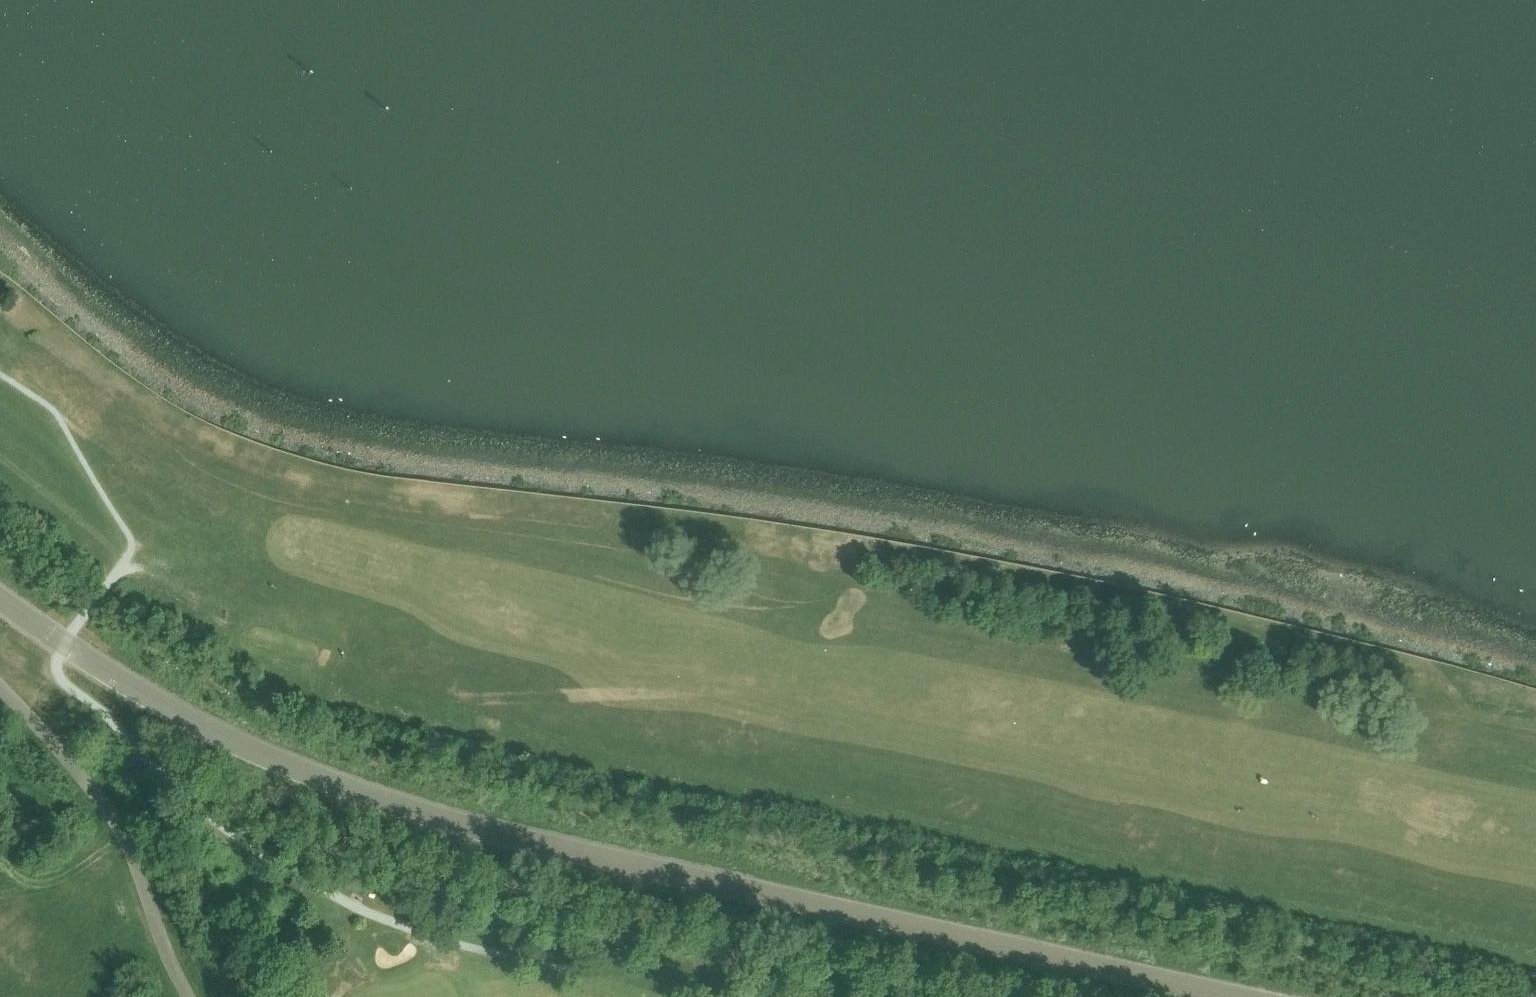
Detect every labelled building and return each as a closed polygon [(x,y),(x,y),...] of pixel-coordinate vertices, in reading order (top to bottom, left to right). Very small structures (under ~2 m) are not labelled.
[(293,879),(288,887),(299,893),(303,885),(293,879)]
